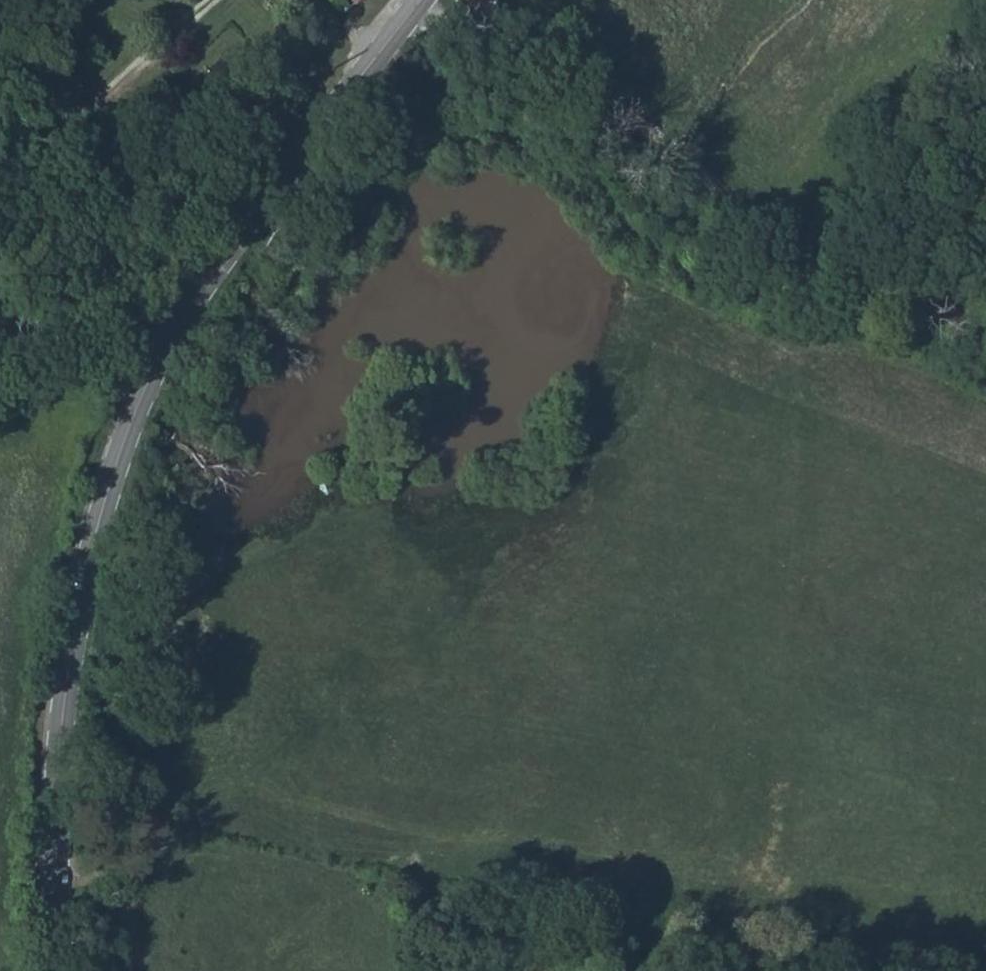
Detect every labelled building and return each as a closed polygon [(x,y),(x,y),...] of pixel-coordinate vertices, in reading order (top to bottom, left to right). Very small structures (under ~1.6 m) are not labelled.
[(85,131),(95,146),(102,137),(92,124),(85,131)]
